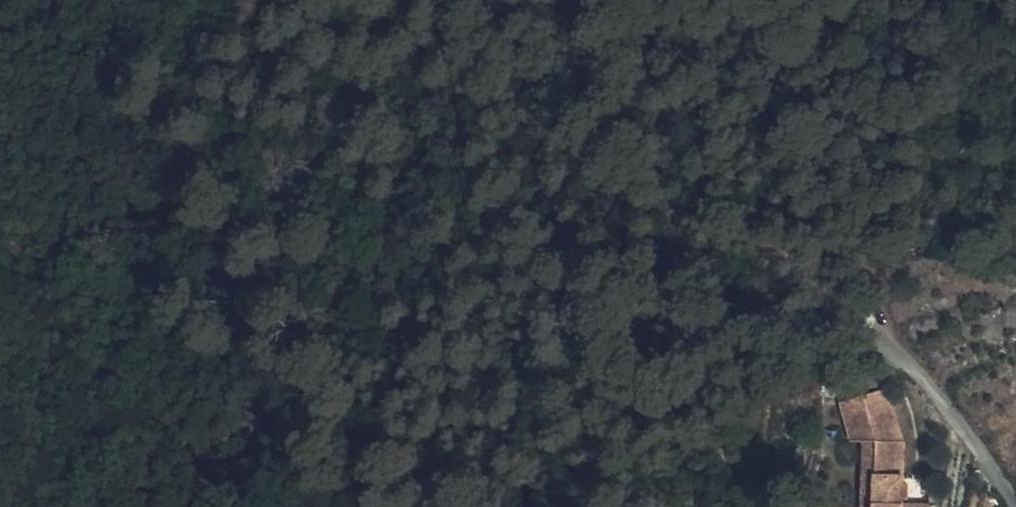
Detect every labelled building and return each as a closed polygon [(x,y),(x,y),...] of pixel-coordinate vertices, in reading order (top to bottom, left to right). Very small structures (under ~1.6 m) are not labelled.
[(864,451),(873,452),(871,506),(902,506),(903,492),(901,451),(882,398),(828,417),(839,450),(864,451)] [(864,451),(861,506),(871,506),(873,452),(864,451)]
